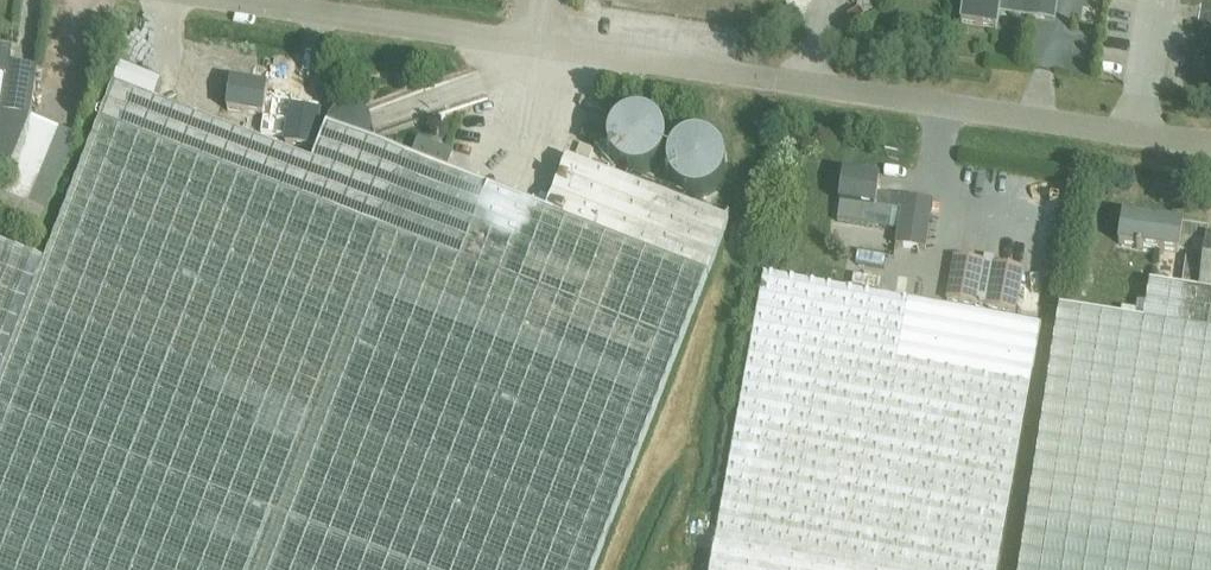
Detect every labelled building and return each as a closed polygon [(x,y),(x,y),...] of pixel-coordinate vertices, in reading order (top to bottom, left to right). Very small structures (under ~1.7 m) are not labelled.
[(962,23),(998,29),(1001,14),(1055,22),(1059,0),(1010,0),(1010,2),(997,0),(965,0),(962,23)] [(13,167),(31,117),(38,68),(9,64),(11,50),(0,48),(0,111),(2,111),(0,115),(0,162),(13,167)] [(709,275),(730,222),(568,159),(548,212),(545,211),(490,190),(490,189),(448,173),(412,159),(408,157),(371,143),(373,138),(372,136),(364,111),(330,123),(315,162),(151,99),(158,81),(116,65),(109,83),(94,124),(41,261),(0,246),(0,569),(595,569),(709,275)] [(315,147),(321,110),(267,102),(269,88),(234,83),(229,111),(265,116),(265,115),(290,118),(286,142),(315,147)] [(31,117),(13,167),(2,194),(31,205),(62,130),(31,117)] [(582,140),(600,147),(605,134),(587,126),(582,140)] [(412,159),(448,173),(454,156),(453,153),(422,141),(419,142),(412,159)] [(578,155),(592,160),(596,149),(582,144),(578,155)] [(895,245),(904,246),(925,250),(932,202),(878,193),(880,179),(845,174),(840,202),(875,208),(876,206),(889,208),(900,210),(895,245)] [(1210,293),(1210,237),(1208,237),(1209,230),(1123,216),(1118,245),(1137,248),(1137,250),(1141,250),(1141,248),(1178,254),(1179,250),(1187,252),(1182,288),(1210,293)] [(888,283),(890,251),(867,250),(865,282),(888,283)] [(956,258),(948,301),(1016,314),(1024,270),(956,258)] [(1038,324),(988,314),(891,296),(764,272),(762,286),(730,457),(723,498),(710,569),(993,569),(1038,324)] [(1182,288),(1149,283),(1143,321),(1059,308),(1019,569),(1210,569),(1210,293),(1182,288)]
